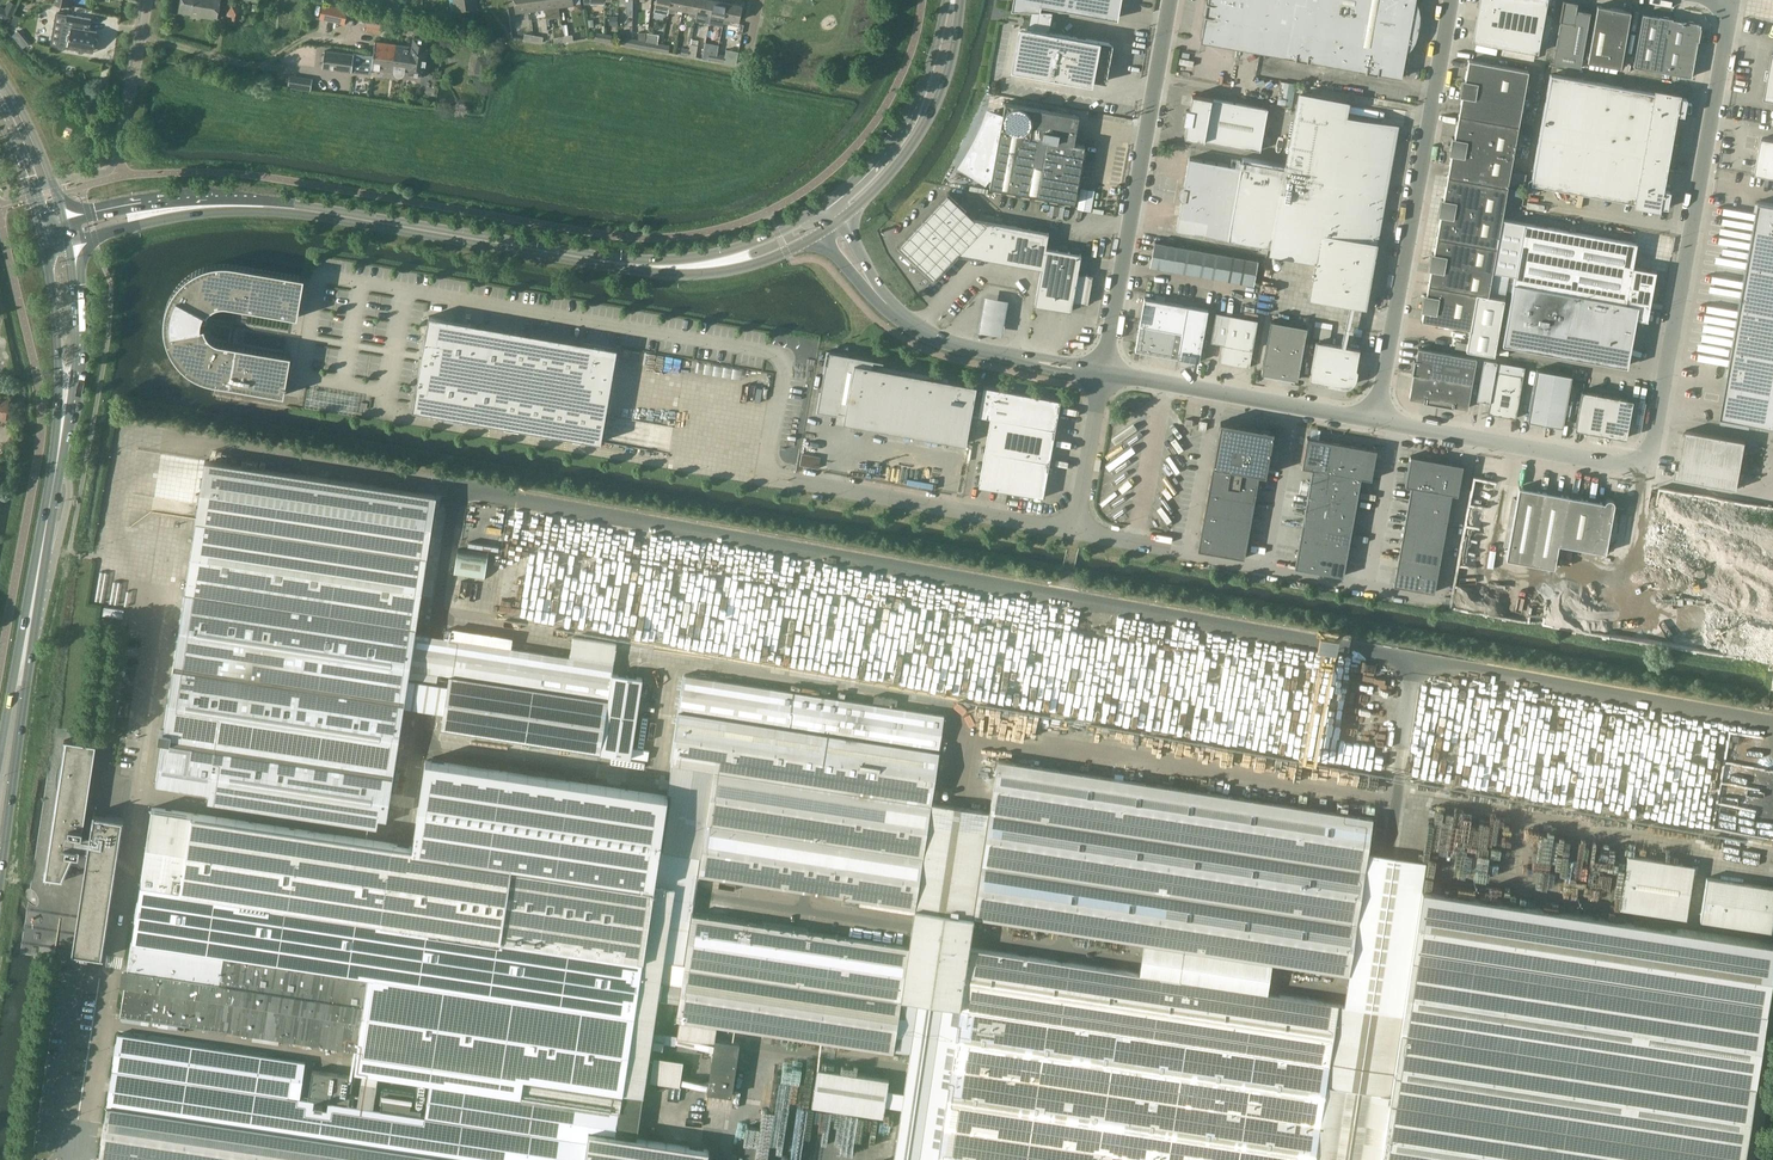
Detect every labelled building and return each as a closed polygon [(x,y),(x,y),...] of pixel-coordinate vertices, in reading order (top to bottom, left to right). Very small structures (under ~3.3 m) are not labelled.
[(179,11),(218,18),(221,0),(181,0),(179,11)] [(455,11),(478,7),(477,0),(454,0),(455,11)] [(529,0),(514,0),(516,12),(531,10),(529,0)] [(531,10),(545,8),(544,0),(529,0),(531,10)] [(545,8),(559,6),(558,0),(544,0),(545,8)] [(669,11),(671,0),(656,0),(654,12),(668,15),(669,11)] [(683,9),(685,0),(671,0),(669,11),(676,13),(677,8),(683,9)] [(696,17),(700,0),(685,0),(683,9),(690,11),(689,15),(696,17)] [(711,15),(714,0),(700,0),(696,17),(696,21),(702,22),(704,13),(711,15)] [(711,15),(718,16),(716,25),(723,26),(724,22),(727,2),(716,0),(714,0),(711,15)] [(1024,19),(1022,27),(1024,27),(1019,55),(1017,54),(1014,70),(1092,84),(1093,80),(1101,81),(1108,42),(1049,32),(1053,12),(1078,13),(1113,19),(1116,0),(1018,0),(1016,10),(1031,11),(1029,20),(1024,19)] [(1237,48),(1246,0),(1208,0),(1208,2),(1207,2),(1205,15),(1206,16),(1201,41),(1237,48)] [(1260,52),(1270,0),(1246,0),(1237,48),(1260,52)] [(1260,52),(1295,58),(1295,59),(1307,61),(1308,60),(1366,71),(1378,74),(1378,73),(1402,77),(1407,51),(1408,52),(1412,46),(1416,40),(1418,34),(1419,28),(1420,21),(1420,15),(1419,8),(1417,1),(1416,1),(1416,0),(1270,0),(1260,52)] [(1472,40),(1538,52),(1547,0),(1480,0),(1472,40)] [(742,5),(727,2),(724,22),(731,24),(732,19),(739,20),(742,5)] [(1576,9),(1577,5),(1577,4),(1565,2),(1562,21),(1563,21),(1555,62),(1581,66),(1590,11),(1576,9)] [(323,4),(320,18),(345,23),(347,9),(323,4)] [(1598,5),(1588,61),(1620,67),(1631,11),(1598,5)] [(0,6),(0,17),(9,21),(13,12),(0,6)] [(369,10),(366,30),(380,32),(384,13),(369,10)] [(1633,66),(1662,71),(1672,18),(1659,15),(1659,16),(1643,13),(1633,66)] [(91,18),(67,14),(66,24),(63,23),(59,46),(68,48),(94,52),(97,30),(90,29),(91,18)] [(1672,18),(1662,71),(1691,77),(1698,40),(1699,41),(1701,27),(1700,27),(1701,24),(1697,23),(1698,22),(1684,20),(1684,21),(1672,19),(1672,18)] [(18,31),(13,35),(23,48),(29,43),(18,31)] [(595,40),(603,41),(605,34),(597,33),(595,40)] [(648,33),(647,42),(658,44),(659,35),(648,33)] [(605,34),(603,41),(611,43),(613,36),(605,34)] [(624,45),(631,47),(632,40),(625,38),(624,45)] [(427,41),(414,39),(413,47),(411,58),(374,53),(372,68),(394,71),(395,74),(396,76),(398,77),(400,77),(402,76),(404,75),(405,73),(424,75),(428,49),(426,49),(427,41)] [(375,41),(374,53),(411,58),(413,47),(414,39),(413,47),(375,41)] [(631,47),(646,49),(647,42),(632,40),(631,47)] [(646,49),(661,52),(662,45),(658,44),(647,42),(646,49)] [(681,55),(689,56),(691,44),(690,44),(689,49),(682,48),(681,55)] [(691,44),(689,56),(696,57),(698,45),(691,44)] [(662,45),(661,52),(669,53),(670,46),(662,45)] [(325,49),(323,67),(352,71),(355,53),(325,49)] [(1772,51),(1765,98),(1772,100),(1772,51)] [(709,60),(716,61),(717,54),(710,53),(709,60)] [(717,54),(716,61),(724,62),(725,55),(717,54)] [(485,83),(489,57),(477,55),(473,82),(485,83)] [(1462,94),(1459,115),(1518,125),(1528,71),(1469,60),(1465,80),(1464,80),(1461,94),(1462,94)] [(1531,184),(1667,208),(1670,191),(1655,188),(1669,113),(1684,116),(1687,98),(1551,74),(1531,184)] [(311,92),(311,89),(313,79),(289,76),(288,88),(311,92)] [(1177,229),(1267,245),(1272,246),(1271,250),(1317,259),(1311,295),(1364,305),(1396,126),(1344,117),(1347,102),(1300,94),(1287,164),(1243,156),(1241,167),(1190,157),(1184,187),(1182,199),(1177,229)] [(1185,136),(1260,150),(1268,108),(1214,98),(1192,94),(1190,110),(1186,109),(1184,120),(1188,121),(1185,136)] [(1003,117),(989,112),(987,118),(985,121),(984,125),(981,133),(977,140),(974,145),(972,149),(970,152),(967,158),(962,164),(985,178),(987,174),(992,175),(990,187),(1075,202),(1085,145),(1074,143),(1079,116),(1005,102),(1003,117)] [(1452,152),(1448,176),(1507,187),(1518,125),(1459,115),(1455,138),(1453,138),(1451,152),(1452,152)] [(1762,138),(1755,174),(1772,177),(1772,140),(1762,138)] [(1441,213),(1437,237),(1496,248),(1502,218),(1507,187),(1448,176),(1444,199),(1442,199),(1440,213),(1441,213)] [(1078,272),(1082,253),(1046,247),(1049,231),(974,218),(947,193),(898,246),(933,279),(958,252),(1042,268),(1035,304),(1071,311),(1073,301),(1088,304),(1093,275),(1078,272)] [(1758,210),(1739,317),(1730,367),(1727,367),(1725,375),(1729,376),(1721,416),(1772,425),(1772,203),(1760,201),(1760,202),(1757,201),(1755,210),(1758,210)] [(1507,282),(1513,283),(1649,308),(1656,271),(1633,267),(1637,243),(1524,222),(1502,218),(1496,248),(1492,272),(1508,275),(1507,282)] [(1428,284),(1479,293),(1488,295),(1492,272),(1496,248),(1437,237),(1434,253),(1432,253),(1430,267),(1431,268),(1428,284)] [(1151,265),(1254,284),(1258,260),(1155,241),(1151,265)] [(168,344),(170,349),(172,353),(174,357),(177,360),(179,363),(182,366),(185,369),(196,376),(207,381),(210,382),(283,396),(291,355),(220,342),(214,340),(210,337),(206,332),(204,327),(201,326),(201,323),(206,324),(207,317),(202,316),(203,313),(207,314),(210,310),(215,306),(220,305),(226,305),(297,317),(304,277),(228,264),(215,264),(203,267),(199,269),(196,271),(192,273),(188,275),(185,278),(182,281),(178,285),(175,289),(172,294),(170,298),(169,300),(167,304),(166,309),(165,313),(165,316),(164,321),(164,325),(164,327),(164,329),(165,334),(166,339),(168,344)] [(1492,272),(1488,295),(1488,296),(1504,298),(1507,282),(1508,275),(1492,272)] [(1649,308),(1513,283),(1502,344),(1625,366),(1634,318),(1647,320),(1649,308)] [(1488,295),(1479,293),(1428,284),(1427,295),(1425,294),(1422,309),(1424,309),(1422,320),(1470,328),(1466,350),(1494,355),(1504,298),(1488,296),(1488,295)] [(1141,321),(1140,324),(1182,332),(1187,305),(1145,298),(1144,302),(1145,302),(1142,321),(1141,321)] [(1012,303),(988,299),(987,304),(985,316),(982,330),(981,335),(1006,339),(1007,334),(1009,320),(1011,308),(1012,303)] [(1187,305),(1182,332),(1178,356),(1197,360),(1197,361),(1199,361),(1208,309),(1187,305)] [(1224,344),(1220,362),(1231,364),(1239,366),(1239,365),(1250,367),(1258,320),(1216,312),(1211,341),(1224,344)] [(429,316),(412,410),(600,443),(617,349),(429,316)] [(1262,373),(1298,379),(1307,327),(1271,320),(1262,373)] [(1170,355),(1178,356),(1182,332),(1140,324),(1135,350),(1170,356),(1170,355)] [(1357,370),(1357,369),(1356,369),(1360,349),(1316,341),(1309,380),(1326,383),(1326,384),(1327,384),(1341,386),(1344,387),(1347,386),(1349,385),(1352,383),(1354,381),(1355,379),(1357,370)] [(1418,348),(1416,360),(1414,359),(1412,373),(1414,374),(1409,398),(1423,400),(1423,402),(1453,407),(1454,405),(1468,408),(1477,358),(1418,348)] [(966,444),(976,385),(872,366),(874,359),(856,356),(855,359),(848,358),(849,355),(827,351),(823,375),(826,376),(824,387),(821,387),(817,411),(838,414),(839,411),(845,413),(844,422),(966,444)] [(1488,413),(1516,418),(1525,366),(1484,359),(1477,400),(1490,402),(1488,413)] [(1528,420),(1563,427),(1572,375),(1537,369),(1528,420)] [(979,415),(991,417),(1055,429),(1061,400),(984,386),(979,415)] [(1582,390),(1575,429),(1626,438),(1633,400),(1582,390)] [(5,419),(9,398),(0,396),(0,418),(5,419)] [(991,417),(985,450),(1011,455),(1050,462),(1055,429),(991,417)] [(1221,421),(1198,550),(1244,558),(1259,473),(1266,474),(1273,431),(1221,421)] [(1199,429),(1206,430),(1207,422),(1200,421),(1199,429)] [(1675,477),(1738,489),(1746,441),(1686,430),(1680,467),(1677,467),(1677,468),(1680,468),(1678,477),(1675,476),(1675,477)] [(1313,469),(1303,524),(1295,567),(1343,576),(1361,477),(1372,479),(1377,449),(1307,437),(1302,467),(1313,469)] [(979,486),(1005,490),(1011,455),(985,450),(979,486)] [(1011,455),(1005,490),(1043,497),(1050,462),(1011,455)] [(1411,486),(1404,528),(1394,585),(1434,592),(1452,494),(1458,495),(1463,465),(1411,455),(1405,485),(1411,486)] [(379,817),(387,818),(410,668),(413,668),(418,634),(416,633),(437,495),(206,460),(186,591),(200,594),(199,600),(184,598),(156,783),(209,791),(208,800),(377,825),(379,817)] [(1506,546),(1507,546),(1508,546),(1506,559),(1554,568),(1559,544),(1606,553),(1614,504),(1614,503),(1614,502),(1614,501),(1613,501),(1613,500),(1612,499),(1611,499),(1610,499),(1609,499),(1608,499),(1607,499),(1606,500),(1605,501),(1605,502),(1519,487),(1517,499),(1515,499),(1515,498),(1514,498),(1513,498),(1512,498),(1512,499),(1504,545),(1504,546),(1504,547),(1505,547),(1506,547),(1506,546)] [(456,547),(451,574),(481,579),(486,552),(456,547)] [(445,638),(440,672),(450,674),(607,698),(611,674),(613,663),(570,657),(547,653),(510,648),(450,638),(445,638)] [(444,713),(442,728),(599,752),(607,698),(450,674),(448,685),(444,713)] [(607,698),(599,752),(631,757),(632,748),(643,679),(611,674),(607,698)] [(426,760),(413,846),(655,883),(660,849),(663,850),(699,855),(702,856),(699,873),(758,883),(770,884),(844,896),(856,898),(915,907),(974,916),(1061,930),(1072,931),(1248,958),(1258,960),(1349,974),(1352,953),(1354,943),(1360,901),(1362,889),(1373,817),(1330,811),(1319,809),(1244,798),(1233,796),(1157,784),(1146,782),(1071,771),(1061,769),(1028,764),(1016,762),(998,760),(995,780),(993,792),(991,808),(932,799),(935,782),(937,770),(945,715),(944,714),(687,675),(668,796),(426,760)] [(86,866),(73,952),(105,956),(105,955),(104,955),(124,818),(96,814),(96,813),(95,812),(91,836),(83,835),(96,744),(65,740),(64,741),(65,741),(45,878),(63,881),(70,864),(86,866)] [(709,1149),(637,1138),(658,998),(679,1001),(677,1018),(893,1051),(909,946),(692,913),(685,963),(664,960),(675,886),(655,883),(413,846),(152,807),(149,828),(142,827),(142,833),(148,834),(141,881),(121,1014),(343,1047),(343,1046),(357,1049),(357,1051),(355,1070),(363,1071),(358,1107),(300,1098),(306,1062),(118,1033),(99,1157),(116,1159),(707,1159),(709,1149)] [(1687,918),(1695,866),(1628,855),(1620,908),(1687,918)] [(1772,926),(1772,887),(1707,877),(1701,920),(1772,931),(1772,926)] [(1772,973),(1772,943),(1423,889),(1403,1013),(1381,1159),(1744,1159),(1772,973)] [(1339,1003),(969,947),(937,1159),(1315,1159),(1339,1003)] [(715,1038),(708,1091),(731,1094),(739,1042),(715,1038)] [(812,1105),(883,1115),(889,1079),(817,1068),(812,1105)] [(349,1104),(353,1076),(313,1070),(308,1098),(349,1104)]
